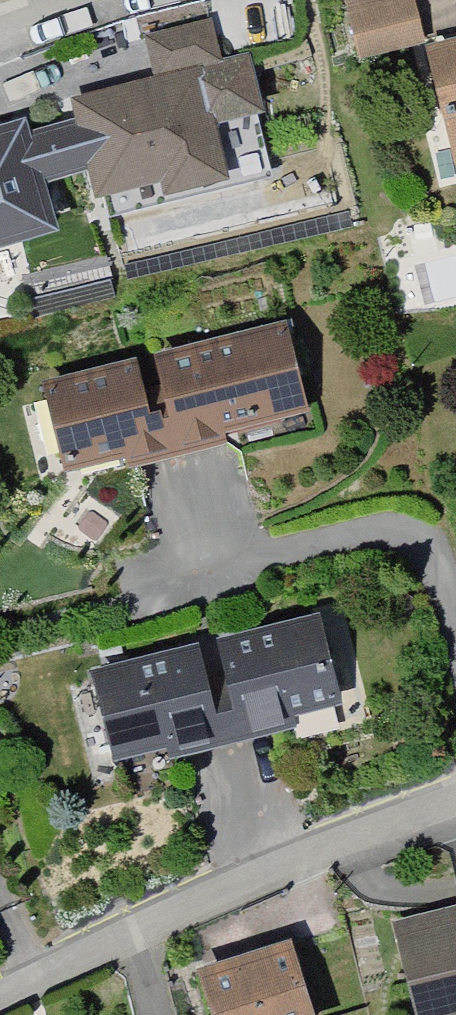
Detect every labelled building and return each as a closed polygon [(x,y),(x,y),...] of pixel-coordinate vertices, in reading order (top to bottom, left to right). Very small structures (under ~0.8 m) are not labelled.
[(404,0),(348,0),(340,2),(356,65),(417,50),(404,0)] [(155,88),(66,107),(75,147),(81,171),(89,212),(221,183),(199,79),(224,74),(215,34),(147,49),(155,88)] [(425,58),(455,175),(455,49),(425,58)] [(0,148),(0,249),(48,237),(35,182),(81,171),(75,147),(26,158),(22,143),(0,148)] [(278,325),(31,380),(55,486),(302,431),(278,325)] [(341,722),(316,622),(85,679),(110,779),(341,722)] [(390,928),(413,1014),(455,1014),(455,910),(390,928)] [(196,979),(207,1014),(309,1014),(290,951),(196,979)]
